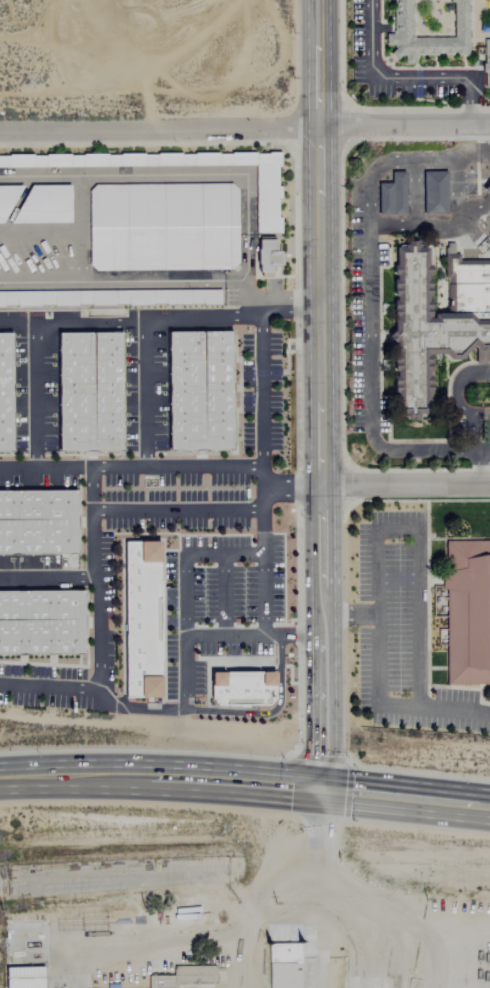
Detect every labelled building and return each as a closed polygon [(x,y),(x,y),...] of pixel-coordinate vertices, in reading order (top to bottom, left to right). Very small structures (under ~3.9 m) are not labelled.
[(467,0),(391,0),(390,34),(383,34),(383,46),(391,46),(390,63),(412,64),(413,55),(466,56),(467,0)] [(280,232),(280,218),(277,218),(277,198),(281,198),(281,187),(277,187),(277,164),(280,164),(280,153),(0,155),(0,166),(255,165),(255,232),(280,232)] [(89,191),(90,263),(95,270),(232,269),(237,263),(237,190),(231,183),(96,184),(89,191)] [(11,223),(70,222),(70,185),(30,186),(11,223)] [(1,223),(24,186),(0,186),(0,223),(1,223)] [(258,271),(274,270),(274,263),(280,263),(279,250),(274,250),(274,239),(257,240),(258,271)] [(466,261),(442,241),(442,264),(432,276),(424,272),(424,250),(408,244),(388,250),(388,423),(415,423),(426,397),(437,397),(445,387),(437,361),(485,361),(486,357),(489,357),(489,261),(466,261)] [(219,304),(0,307),(0,291),(220,289),(219,304)] [(167,331),(167,450),(231,450),(231,332),(167,331)] [(12,452),(12,332),(0,332),(0,452),(12,452)] [(57,332),(57,451),(122,451),(120,332),(57,332)] [(76,556),(76,491),(0,491),(0,556),(76,556)] [(445,541),(489,540),(489,690),(446,689),(445,541)] [(124,542),(125,698),(159,697),(159,542),(124,542)] [(84,655),(84,592),(0,592),(0,656),(84,655)] [(211,671),(210,698),(216,706),(268,705),(274,699),(274,672),(211,671)] [(298,967),(297,945),(265,945),(266,987),(296,987),(296,967),(298,967)] [(214,966),(171,966),(171,980),(160,980),(160,987),(175,987),(175,984),(213,985),(214,966)]
